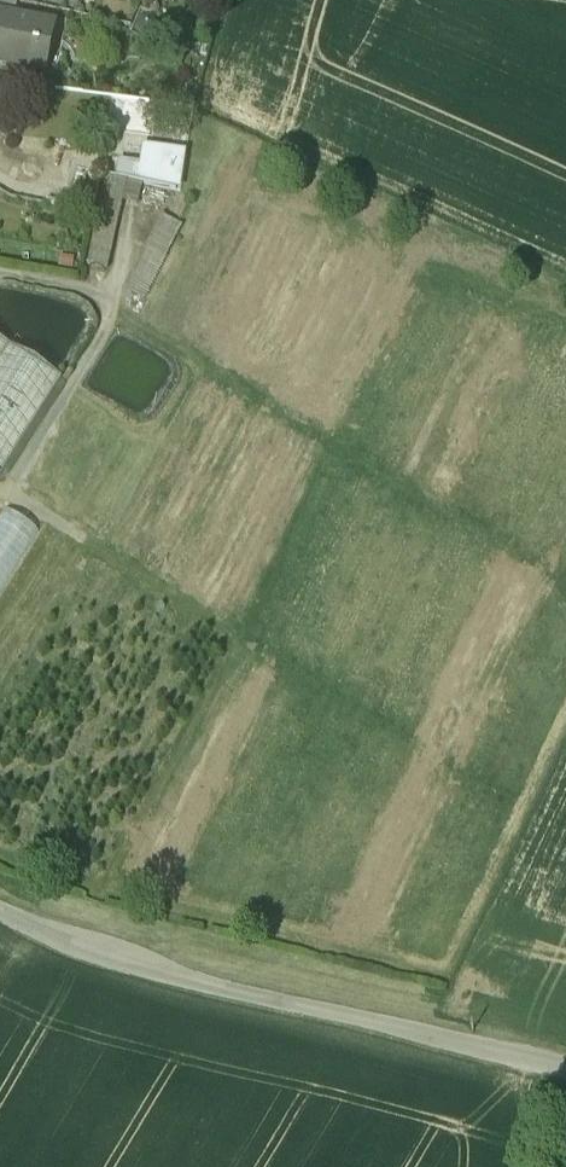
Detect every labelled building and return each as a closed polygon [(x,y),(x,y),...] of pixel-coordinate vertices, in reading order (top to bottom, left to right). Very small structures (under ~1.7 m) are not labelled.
[(7,0),(0,0),(0,16),(16,19),(20,3),(7,0)] [(0,16),(0,19),(3,19),(0,31),(0,63),(32,70),(37,49),(41,50),(41,48),(50,50),(55,28),(16,19),(0,16)] [(136,142),(132,162),(113,158),(109,176),(178,189),(185,151),(136,142)] [(93,211),(113,216),(123,177),(103,172),(93,211)] [(144,296),(178,221),(158,212),(124,286),(144,296)] [(92,261),(106,261),(105,234),(91,235),(92,261)] [(62,376),(0,337),(0,474),(62,376)] [(37,526),(7,509),(0,521),(0,543),(0,590),(37,526)]
